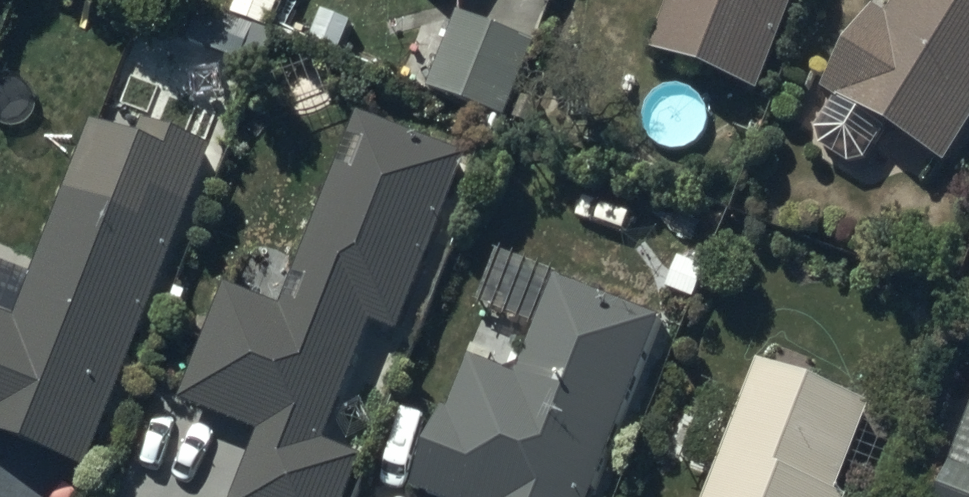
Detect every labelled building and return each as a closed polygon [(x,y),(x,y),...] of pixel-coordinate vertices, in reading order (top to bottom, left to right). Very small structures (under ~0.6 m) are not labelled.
[(654,61),(759,101),(798,0),(678,0),(654,61)] [(890,29),(875,20),(826,101),(836,108),(817,138),(822,156),(850,176),(867,169),(885,140),(944,176),(968,135),(968,0),(908,0),(890,29)] [(540,47),(461,16),(432,91),(510,122),(540,47)] [(358,124),(282,322),(225,300),(182,411),(260,440),(238,496),(353,496),(365,466),(328,452),(374,333),(400,343),(468,166),(358,124)] [(19,332),(0,324),(0,450),(91,485),(220,156),(150,129),(140,154),(95,137),(19,332)] [(662,331),(556,291),(517,389),(469,371),(450,419),(445,418),(415,496),(598,496),(662,331)] [(760,375),(713,496),(841,496),(872,418),(760,375)] [(942,496),(968,496),(968,432),(942,496)]
